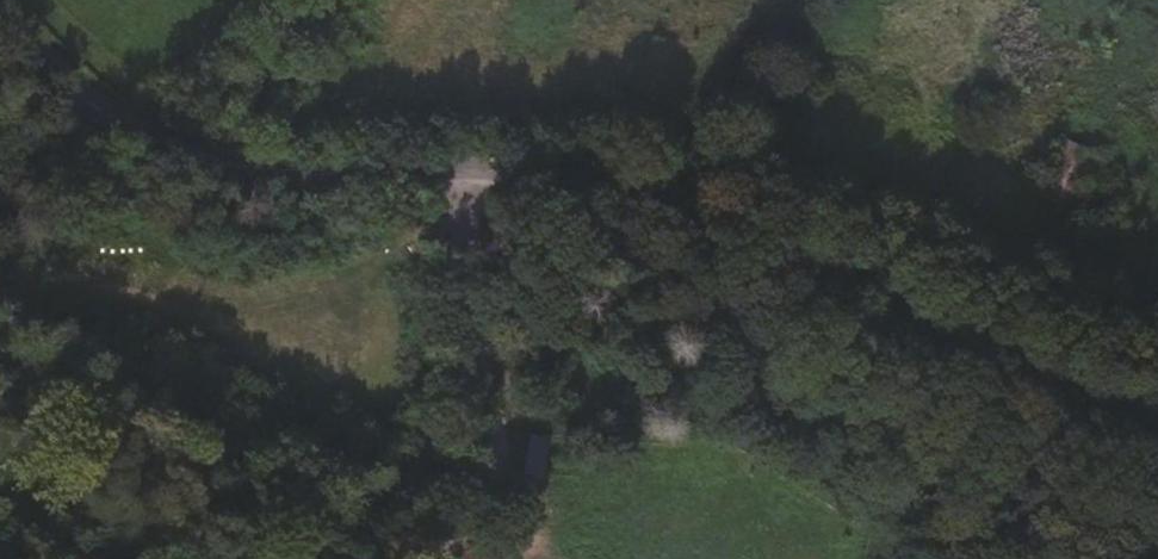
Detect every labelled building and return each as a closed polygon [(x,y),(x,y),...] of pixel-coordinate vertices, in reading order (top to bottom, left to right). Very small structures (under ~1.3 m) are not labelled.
[(1031,185),(1062,202),(1088,153),(1057,136),(1031,185)] [(179,542),(191,551),(200,538),(188,529),(179,542)]
